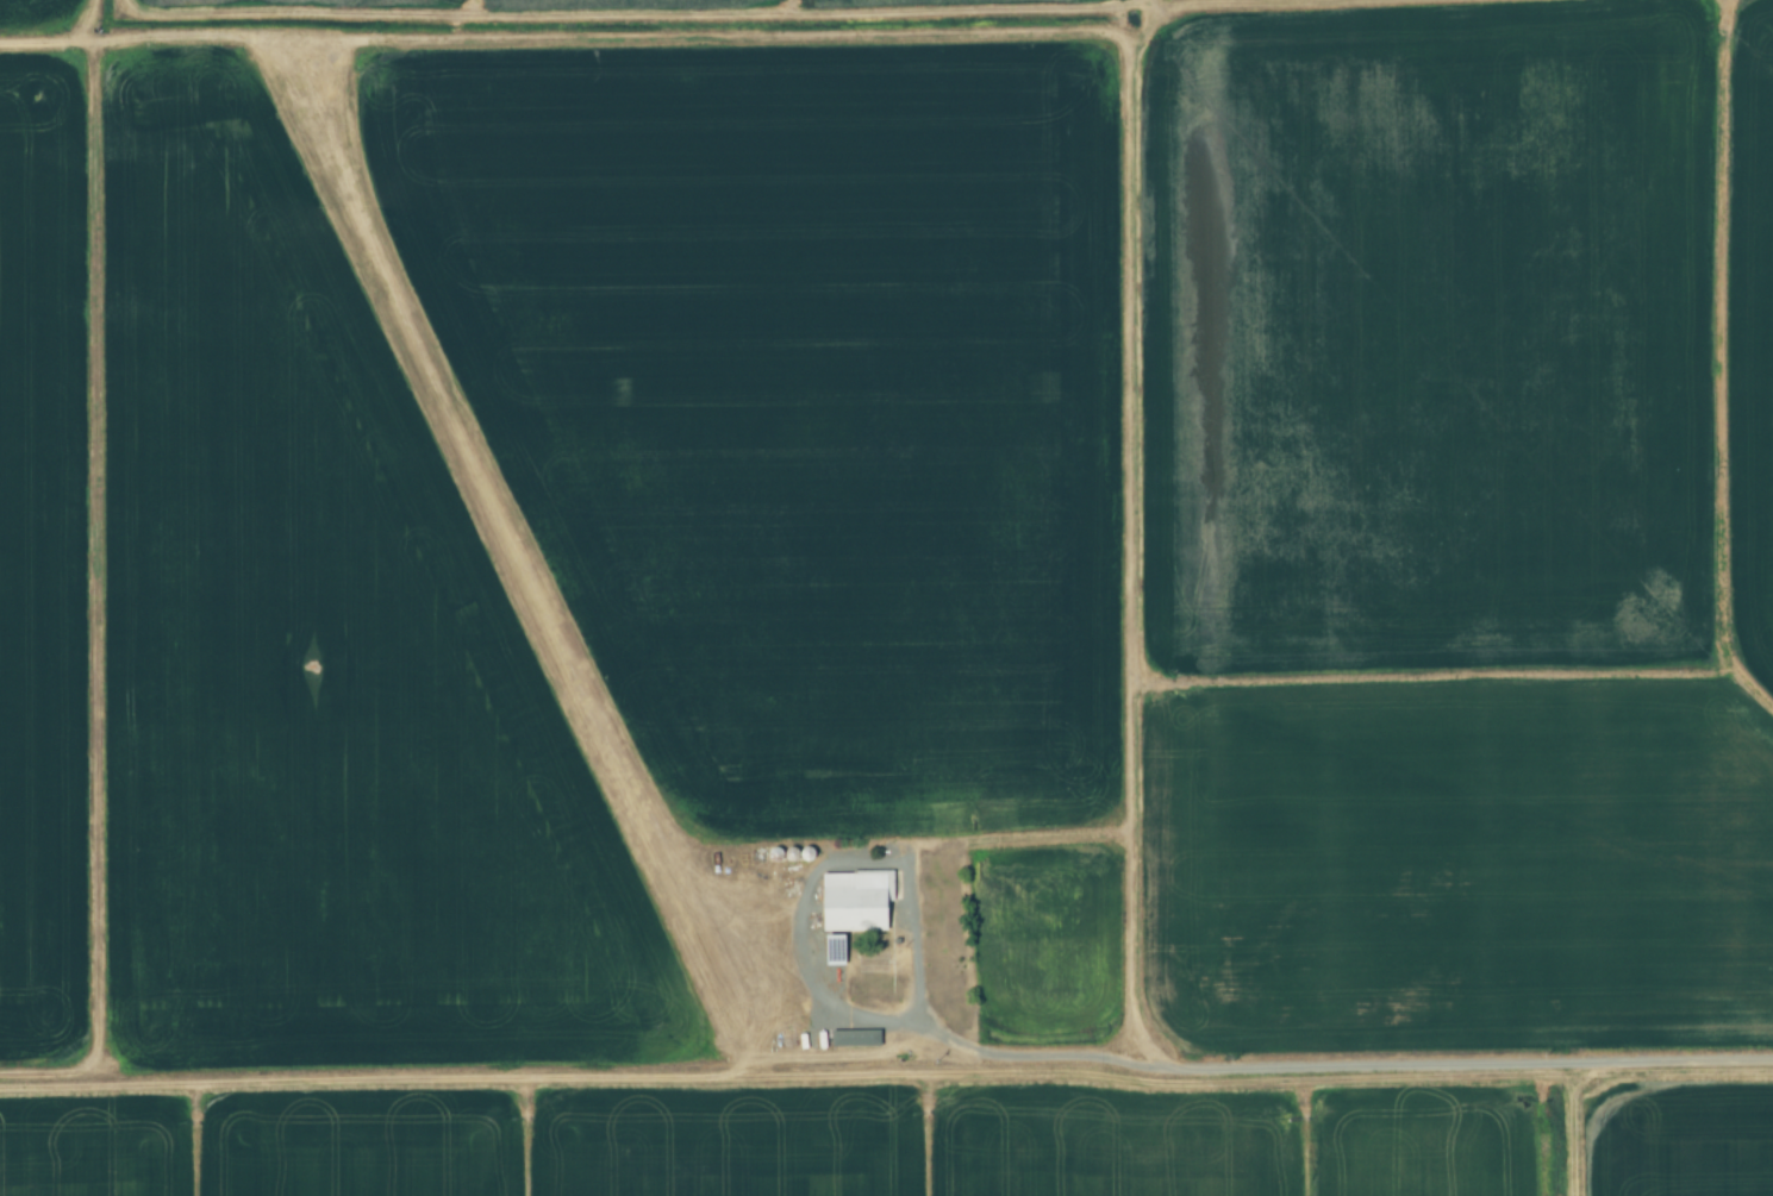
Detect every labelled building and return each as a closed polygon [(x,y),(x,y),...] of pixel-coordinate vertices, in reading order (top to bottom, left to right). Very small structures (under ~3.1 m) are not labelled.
[(818,931),(886,929),(885,870),(817,871),(818,931)]
